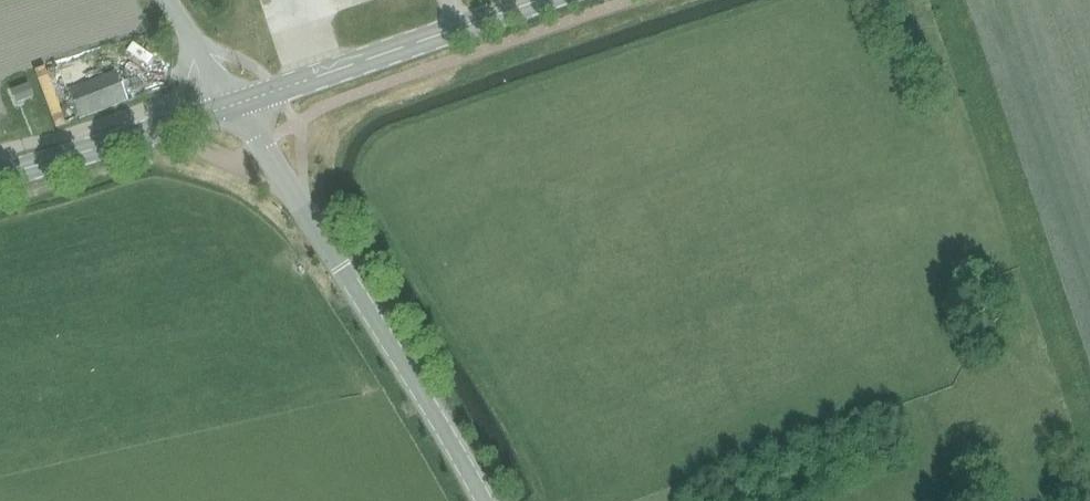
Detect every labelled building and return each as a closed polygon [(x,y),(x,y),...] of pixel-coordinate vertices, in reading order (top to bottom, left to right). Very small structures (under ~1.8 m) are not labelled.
[(116,73),(69,92),(80,119),(127,101),(116,73)] [(35,98),(29,84),(11,92),(16,105),(35,98)]
